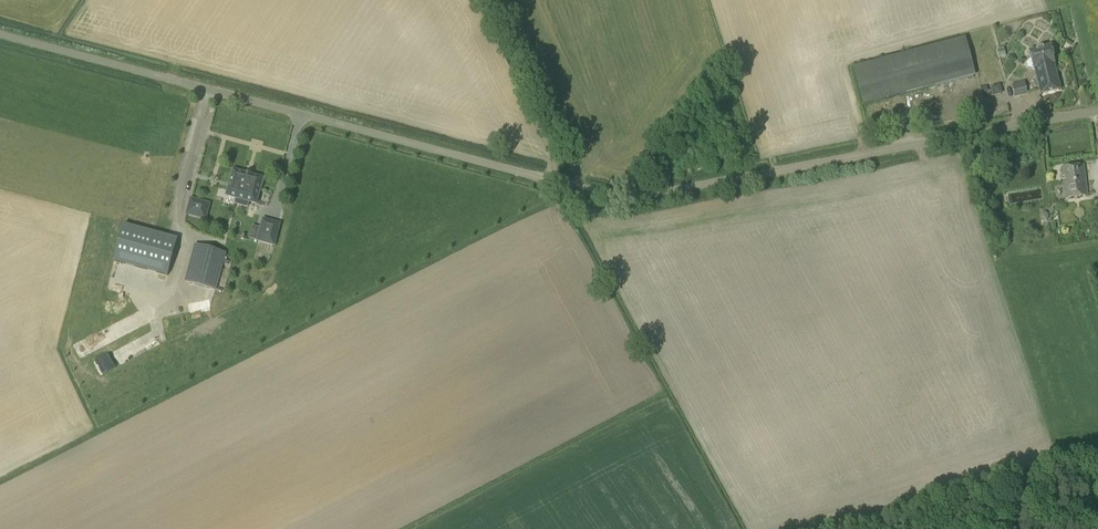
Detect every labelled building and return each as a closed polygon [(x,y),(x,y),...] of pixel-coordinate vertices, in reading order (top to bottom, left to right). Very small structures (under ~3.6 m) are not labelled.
[(863,105),(976,76),(965,37),(853,66),(863,105)] [(1030,51),(1032,59),(1029,60),(1026,64),(1027,68),(1031,70),(1034,69),(1040,93),(1062,87),(1056,63),(1055,64),(1050,46),(1030,51)] [(997,50),(999,57),(1005,56),(1003,48),(997,50)] [(1015,96),(1027,93),(1024,81),(1012,84),(1015,96)] [(998,85),(991,87),(992,90),(994,96),(1001,94),(998,85)] [(1066,199),(1088,196),(1084,165),(1062,168),(1066,199)] [(255,205),(262,179),(233,171),(226,197),(236,200),(234,205),(248,209),(249,203),(255,205)] [(211,203),(190,198),(185,215),(206,221),(211,203)] [(275,247),(281,223),(263,218),(256,241),(275,247)] [(124,224),(114,261),(168,276),(178,239),(124,224)] [(216,291),(226,252),(194,244),(184,282),(216,291)] [(98,305),(102,318),(121,312),(116,299),(98,305)]
